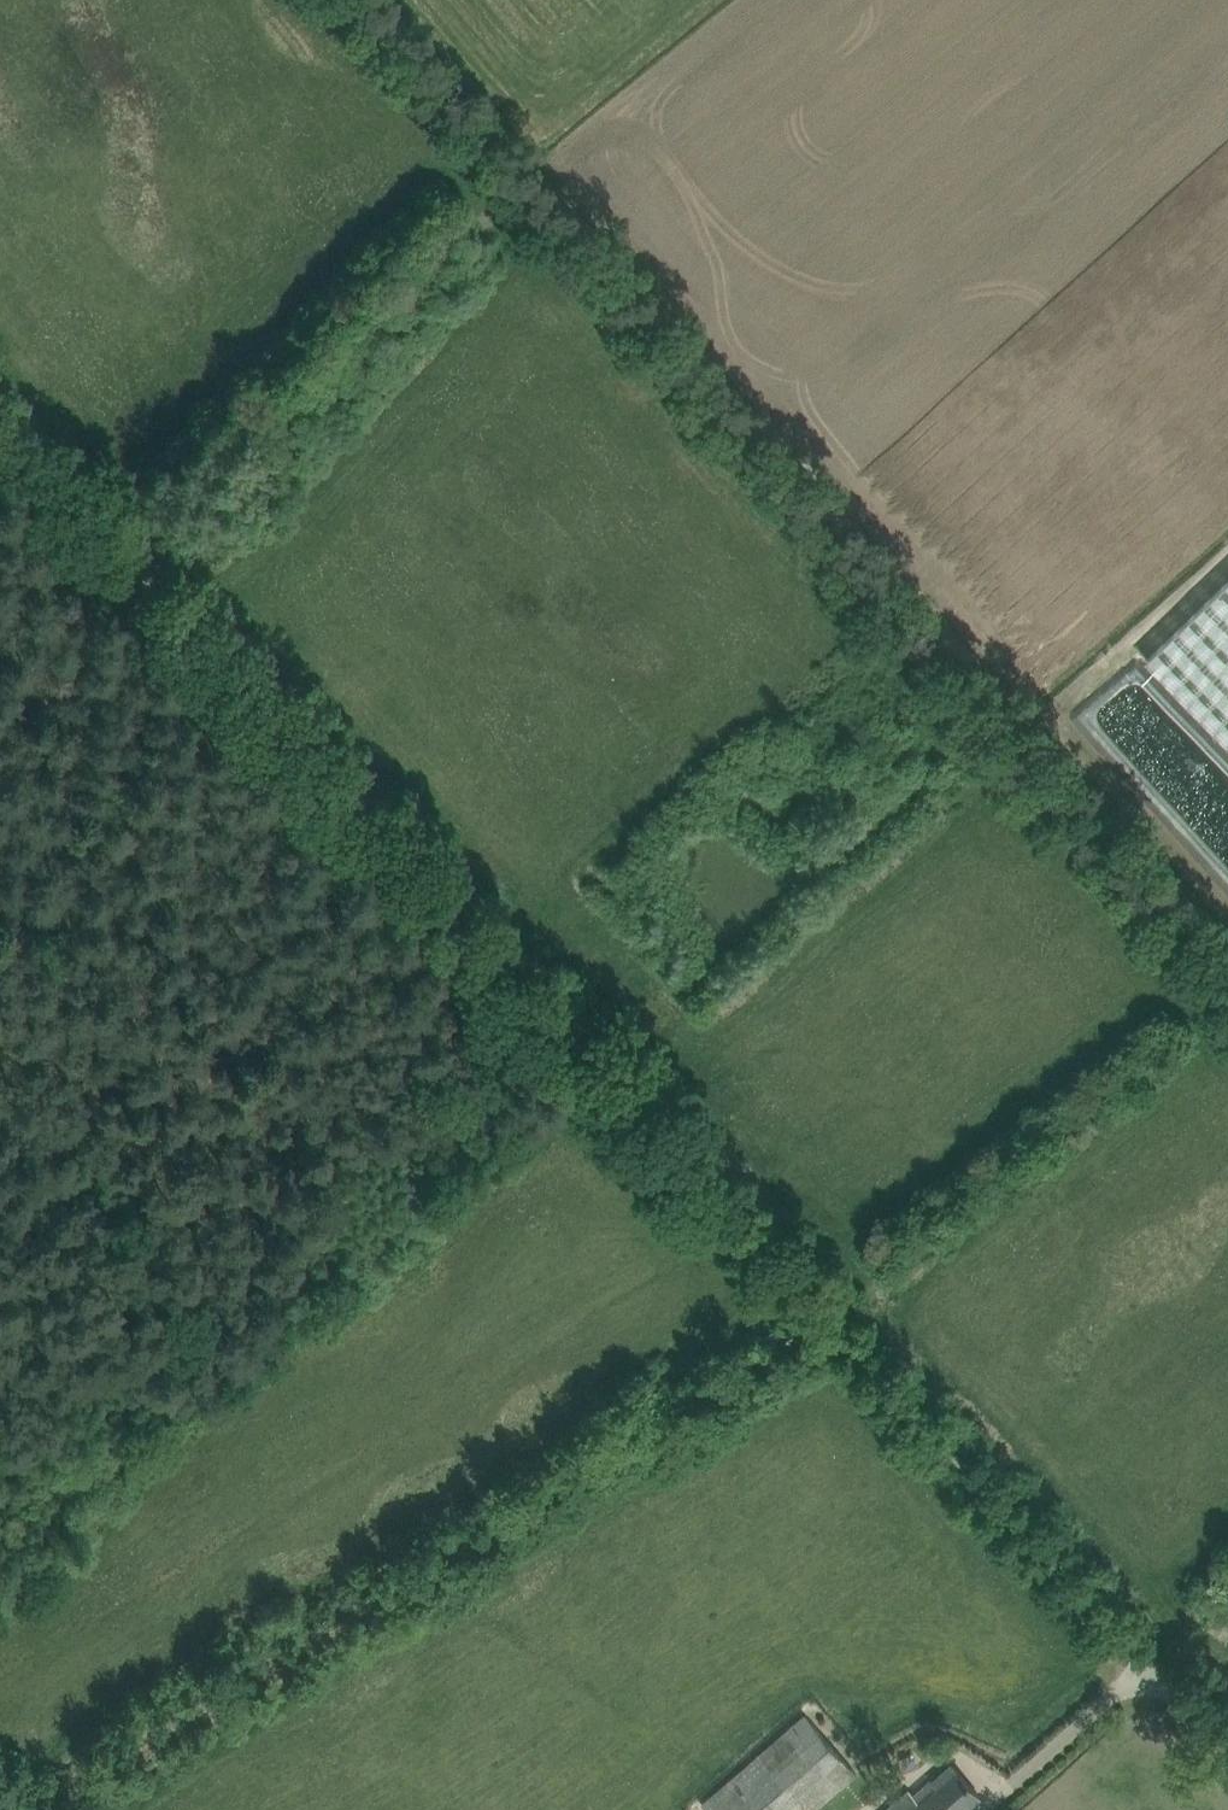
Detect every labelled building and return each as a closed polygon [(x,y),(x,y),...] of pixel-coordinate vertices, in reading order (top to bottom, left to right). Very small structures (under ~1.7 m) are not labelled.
[(1147,661),(1227,744),(1227,582),(1147,661)] [(760,1752),(802,1801),(810,1809),(815,1809),(858,1773),(805,1713),(760,1752)] [(913,1809),(966,1809),(981,1796),(952,1763),(934,1779),(939,1785),(920,1802),(910,1791),(902,1798),(913,1809)] [(902,1798),(888,1809),(913,1809),(902,1798)]
